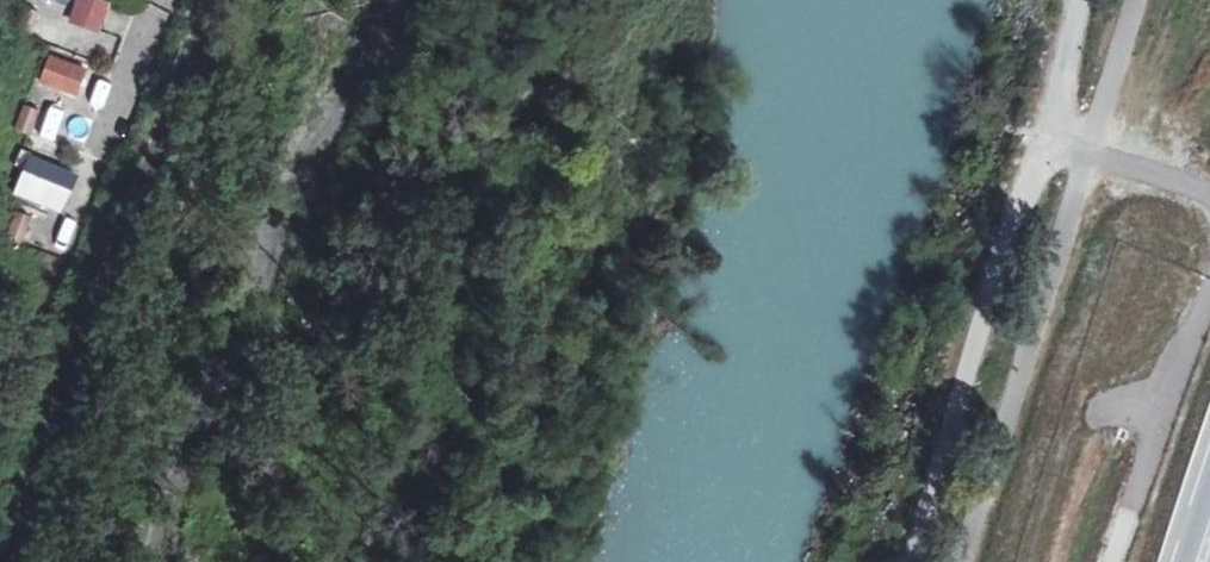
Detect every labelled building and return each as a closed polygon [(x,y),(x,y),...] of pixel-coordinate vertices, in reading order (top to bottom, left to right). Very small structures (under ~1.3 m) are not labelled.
[(102,0),(76,0),(68,22),(98,33),(109,3),(102,0)] [(87,71),(49,56),(38,82),(76,98),(87,71)] [(28,105),(18,129),(29,134),(39,109),(28,105)] [(79,175),(31,155),(14,195),(62,216),(79,175)] [(9,236),(21,240),(31,215),(19,211),(9,236)]
